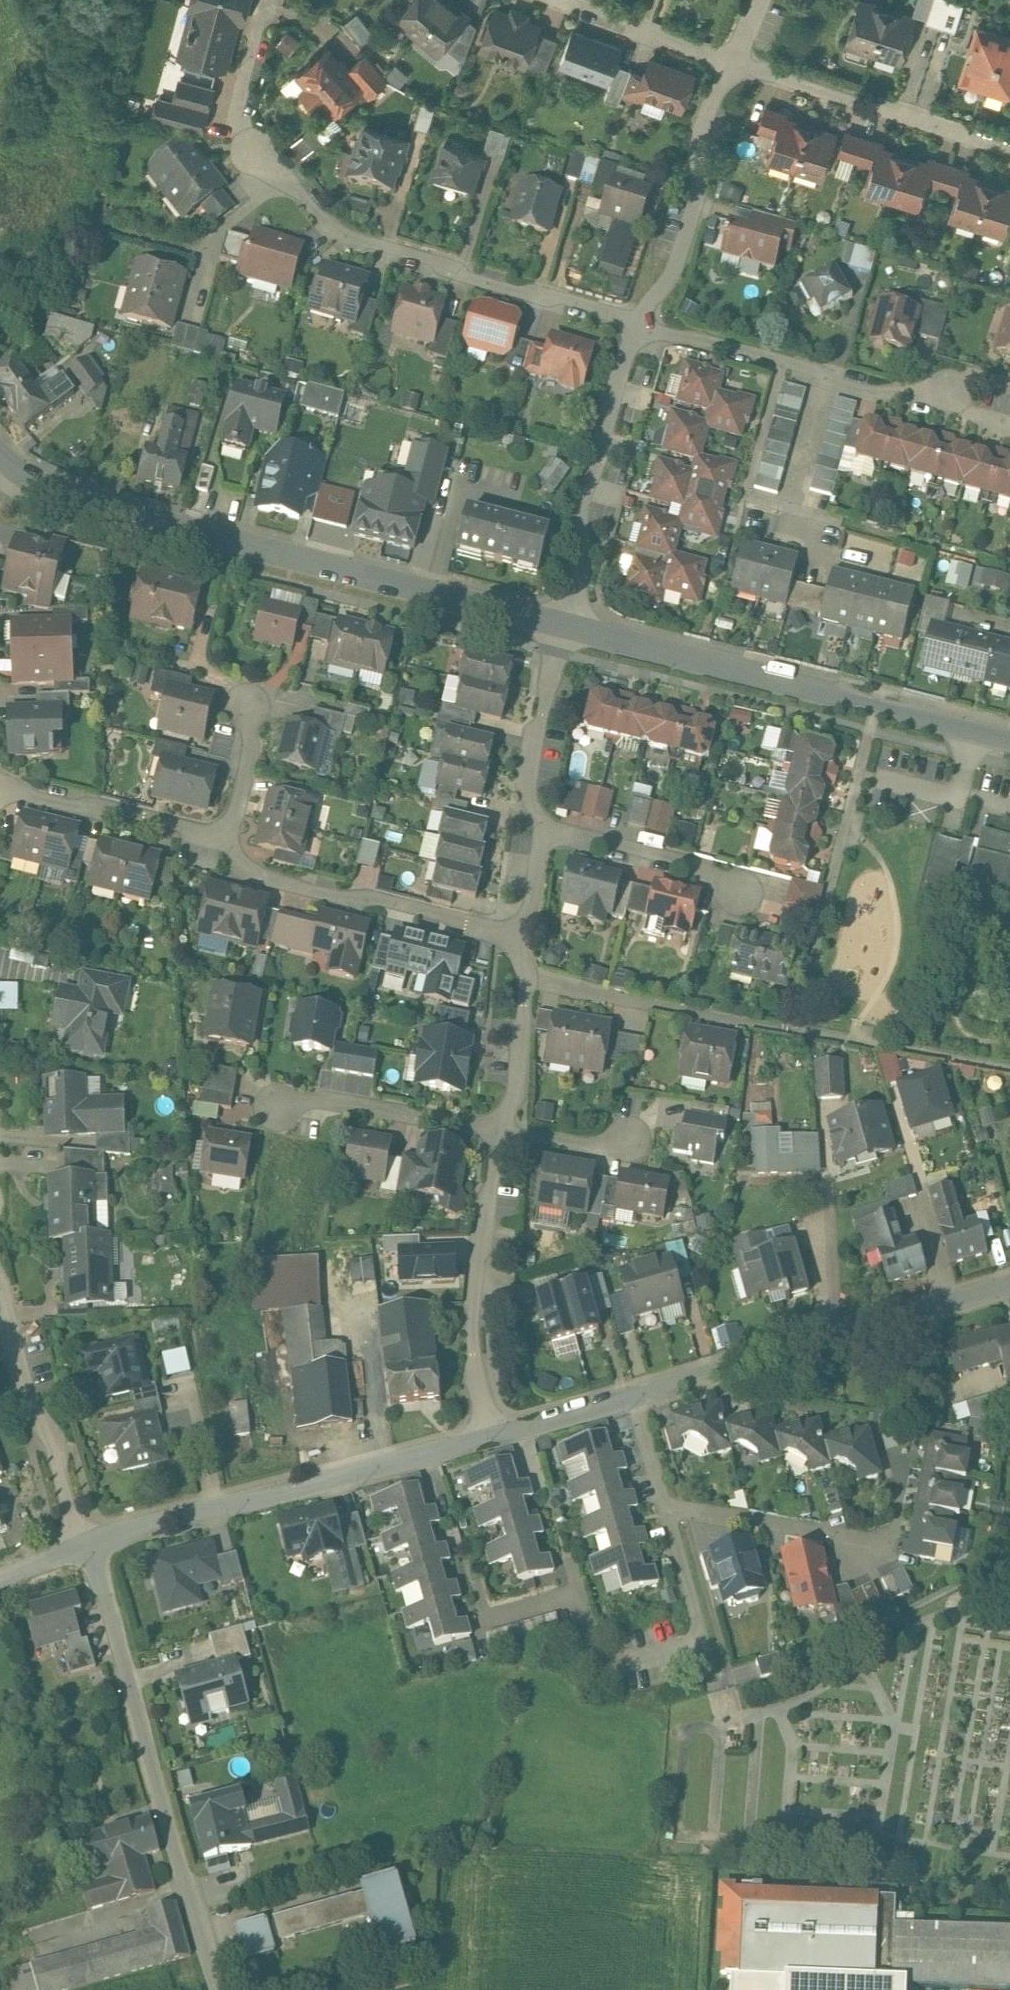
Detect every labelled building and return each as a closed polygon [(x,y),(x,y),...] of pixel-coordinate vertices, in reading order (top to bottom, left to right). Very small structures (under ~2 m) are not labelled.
[(198,6),(237,17),(239,10),(241,10),(243,0),(199,0),(198,6)] [(397,19),(398,19),(400,17),(419,33),(417,35),(417,36),(447,0),(412,0),(411,1),(397,19)] [(417,36),(418,36),(420,34),(439,50),(437,52),(438,53),(445,45),(467,17),(468,17),(456,7),(455,8),(447,1),(448,0),(447,0),(417,36)] [(926,22),(940,26),(948,0),(933,0),(926,22)] [(954,0),(948,0),(940,26),(954,30),(963,4),(954,0)] [(860,1),(847,43),(873,52),(887,9),(860,1)] [(198,6),(198,7),(192,26),(189,25),(182,51),(225,63),(237,17),(198,6)] [(913,17),(887,9),(873,52),(900,60),(913,17)] [(361,42),(376,34),(362,11),(348,19),(361,42)] [(537,27),(495,11),(481,48),(505,56),(506,55),(523,61),(522,63),(523,63),(522,64),(523,64),(536,31),(537,27)] [(467,17),(445,45),(464,61),(477,25),(467,17)] [(1004,36),(978,27),(961,81),(987,89),(1004,36)] [(292,52),(303,39),(291,28),(279,41),(292,52)] [(557,38),(536,31),(523,64),(545,72),(557,38)] [(620,49),(572,32),(560,64),(608,81),(614,64),(620,49)] [(1004,36),(987,89),(1009,96),(1009,38),(1004,36)] [(348,71),(328,48),(298,75),(308,86),(302,92),(317,108),(323,103),(333,114),(362,88),(363,87),(348,71)] [(387,81),(367,54),(348,71),(363,87),(362,88),(370,97),(387,81)] [(692,77),(649,60),(643,77),(637,92),(639,92),(681,108),(692,77)] [(631,70),(614,64),(608,81),(611,82),(604,99),(618,104),(630,72),(631,70)] [(630,72),(622,95),(636,100),(639,92),(637,92),(643,77),(630,72)] [(212,85),(181,77),(175,99),(175,100),(206,108),(212,85)] [(175,99),(160,95),(154,119),(169,123),(175,100),(175,99)] [(206,108),(175,100),(169,123),(200,131),(206,108)] [(422,100),(414,126),(428,130),(435,107),(422,100)] [(787,112),(766,106),(758,128),(776,134),(781,117),(785,118),(787,112)] [(785,118),(781,117),(776,134),(768,158),(795,167),(808,125),(785,118)] [(510,132),(491,125),(483,150),(503,156),(510,132)] [(834,134),(808,125),(795,167),(821,175),(834,134)] [(407,138),(364,126),(356,153),(397,164),(401,152),(402,153),(407,138)] [(863,136),(846,131),(838,154),(856,159),(863,136)] [(883,143),(863,136),(856,159),(872,164),(877,147),(881,148),(883,143)] [(187,141),(148,172),(149,173),(152,171),(168,192),(165,194),(166,195),(205,164),(205,163),(204,164),(196,154),(197,154),(187,141)] [(483,155),(446,144),(433,189),(435,189),(436,185),(452,190),(453,189),(469,194),(468,199),(470,199),(483,155)] [(881,148),(877,147),(872,164),(864,189),(891,197),(904,156),(881,148)] [(586,158),(573,152),(566,178),(579,182),(586,158)] [(397,164),(356,153),(349,180),(391,192),(395,177),(394,176),(397,164)] [(927,163),(904,156),(891,197),(917,206),(925,181),(931,164),(927,163)] [(948,164),(929,157),(927,163),(931,164),(925,181),(941,186),(948,164)] [(602,162),(586,158),(579,182),(578,184),(594,189),(602,162)] [(617,167),(602,162),(594,189),(601,191),(606,187),(610,189),(614,178),(617,167)] [(205,164),(166,195),(167,196),(169,194),(185,215),(183,217),(184,218),(202,204),(219,191),(223,187),(214,175),(213,176),(205,166),(206,165),(205,164)] [(968,170),(948,164),(941,186),(957,192),(963,174),(967,176),(968,170)] [(967,176),(963,174),(957,192),(950,216),(976,224),(990,183),(967,176)] [(651,190),(614,178),(610,189),(601,215),(616,220),(638,228),(651,190)] [(525,182),(513,223),(548,233),(560,192),(525,182)] [(990,183),(976,224),(1003,233),(1009,210),(1009,189),(990,183)] [(219,191),(202,204),(209,213),(226,199),(219,191)] [(372,205),(347,198),(343,212),(368,219),(372,205)] [(226,199),(209,213),(215,222),(233,208),(226,199)] [(209,221),(200,209),(192,215),(201,227),(209,221)] [(754,212),(749,229),(732,224),(729,235),(726,235),(725,240),(727,240),(723,255),(773,269),(779,248),(782,237),(770,234),(775,218),(754,212)] [(798,225),(775,218),(770,234),(782,237),(779,248),(791,251),(798,225)] [(638,228),(616,220),(602,262),(624,269),(638,228)] [(303,247),(272,238),(273,236),(255,231),(252,241),(250,249),(244,253),(241,265),(238,275),(291,291),(303,247)] [(252,241),(227,233),(220,259),(241,265),(244,253),(250,249),(252,241)] [(877,252),(855,246),(849,268),(871,274),(877,252)] [(186,274),(138,262),(138,263),(141,264),(134,288),(131,288),(131,289),(179,302),(179,301),(178,300),(181,289),(182,290),(186,274)] [(822,272),(821,278),(815,277),(802,284),(802,283),(797,286),(808,306),(814,303),(820,313),(820,314),(820,315),(822,314),(851,297),(851,298),(852,297),(852,296),(851,296),(835,267),(835,266),(834,265),(833,266),(822,272)] [(368,279),(323,266),(310,310),(354,323),(355,323),(363,299),(368,279)] [(415,292),(407,289),(396,328),(414,333),(412,339),(431,344),(432,345),(439,320),(445,301),(428,296),(430,292),(416,288),(415,292)] [(179,302),(131,289),(131,290),(134,290),(127,315),(124,314),(124,316),(172,329),(176,314),(174,313),(177,302),(179,303),(179,302)] [(378,304),(363,299),(355,323),(354,323),(351,334),(368,339),(378,304)] [(948,310),(921,302),(918,316),(913,332),(914,332),(940,339),(948,310)] [(482,303),(476,307),(466,341),(470,347),(504,357),(509,354),(510,354),(514,339),(520,320),(516,314),(482,303)] [(918,316),(879,305),(870,340),(873,341),(875,346),(884,349),(887,345),(909,351),(914,332),(913,332),(918,316)] [(1009,314),(998,350),(1002,352),(1005,357),(1009,358),(1009,314)] [(94,327),(51,315),(50,317),(52,317),(46,342),(44,341),(43,343),(74,351),(91,339),(94,327)] [(458,325),(439,320),(432,345),(431,344),(428,355),(448,360),(458,325)] [(190,327),(178,324),(172,347),(183,350),(190,327)] [(201,330),(190,327),(183,350),(195,353),(201,330)] [(533,345),(514,339),(510,354),(509,354),(506,364),(508,368),(525,374),(533,345)] [(593,348),(565,340),(560,339),(558,348),(550,346),(549,350),(543,371),(544,371),(560,376),(560,377),(564,385),(574,388),(580,384),(582,385),(593,348)] [(0,370),(0,395),(6,404),(34,384),(26,373),(48,357),(37,342),(0,370)] [(549,350),(533,345),(525,374),(542,379),(544,371),(543,371),(549,350)] [(104,385),(85,358),(69,370),(88,397),(104,385)] [(711,370),(701,367),(686,363),(682,377),(685,378),(679,401),(712,410),(717,394),(721,377),(710,373),(711,370)] [(34,384),(6,404),(16,417),(25,430),(74,394),(64,379),(42,395),(34,384)] [(206,384),(194,381),(189,401),(201,404),(206,384)] [(806,389),(783,383),(780,394),(803,401),(806,389)] [(345,394),(307,384),(301,407),(338,417),(345,394)] [(284,398),(240,386),(225,440),(234,443),(233,444),(238,446),(239,444),(247,446),(252,427),(275,433),(284,398)] [(738,400),(717,394),(712,410),(707,425),(708,425),(708,427),(740,436),(743,424),(747,425),(749,415),(753,400),(739,396),(738,400)] [(780,394),(780,395),(777,406),(800,412),(803,401),(780,394)] [(857,404),(835,397),(832,409),(854,415),(857,404)] [(800,412),(777,406),(773,418),(774,418),(796,424),(800,412)] [(188,412),(168,407),(165,420),(185,424),(188,412)] [(854,415),(832,409),(829,421),(851,427),(854,415)] [(688,416),(672,412),(669,426),(672,427),(666,450),(698,459),(699,459),(708,427),(708,425),(707,425),(696,422),(697,418),(688,416)] [(796,424),(774,418),(771,430),(793,436),(796,424)] [(185,424),(165,420),(158,449),(178,454),(185,424)] [(851,427),(829,421),(826,432),(848,438),(851,427)] [(879,424),(870,422),(865,424),(864,425),(865,425),(856,454),(859,459),(882,466),(890,436),(885,435),(885,434),(879,424)] [(195,427),(185,424),(178,454),(188,457),(195,427)] [(771,430),(770,429),(767,441),(790,447),(793,436),(771,430)] [(848,438),(826,432),(823,444),(845,450),(848,438)] [(906,432),(896,437),(896,438),(890,436),(882,466),(905,472),(910,470),(918,440),(916,435),(906,432)] [(924,437),(918,440),(910,470),(913,475),(936,481),(944,452),(939,450),(939,449),(933,440),(924,437)] [(790,447),(767,441),(764,452),(787,459),(790,447)] [(845,450),(823,444),(819,455),(842,461),(845,450)] [(158,449),(147,447),(139,480),(180,490),(188,457),(178,454),(158,449)] [(412,501),(425,504),(435,507),(449,452),(431,447),(430,452),(413,448),(405,478),(416,481),(413,490),(415,491),(412,501)] [(960,447),(950,453),(944,452),(936,481),(959,488),(964,485),(973,455),(970,450),(960,447)] [(286,469),(269,465),(259,509),(299,518),(307,485),(314,456),(291,450),(286,469)] [(787,459),(764,452),(761,464),(784,471),(787,459)] [(977,452),(973,455),(964,485),(967,490),(990,496),(998,467),(993,465),(987,455),(977,452)] [(842,461),(819,455),(816,467),(838,473),(842,461)] [(327,459),(314,456),(307,485),(320,488),(327,459)] [(538,484),(556,494),(572,466),(554,456),(538,484)] [(721,465),(699,459),(698,459),(694,474),(695,474),(690,491),(722,500),(725,489),(729,490),(732,480),(731,480),(735,465),(721,461),(721,465)] [(675,465),(674,465),(659,461),(655,475),(659,476),(652,499),(685,508),(690,491),(695,474),(694,474),(683,471),(684,467),(675,465)] [(784,471),(761,464),(757,476),(780,482),(784,471)] [(1004,468),(998,467),(990,496),(1009,502),(1009,465),(1004,468)] [(838,473),(816,467),(813,478),(835,484),(838,473)] [(780,482),(757,476),(754,487),(777,494),(780,482)] [(835,484),(813,478),(810,490),(832,496),(835,484)] [(378,488),(367,486),(355,534),(414,549),(425,504),(412,501),(415,491),(413,490),(380,482),(378,488)] [(315,517),(349,526),(358,492),(324,483),(315,517)] [(722,500),(690,491),(685,508),(681,523),(703,529),(702,533),(716,536),(720,521),(720,522),(723,512),(719,511),(722,500)] [(515,522),(503,519),(503,521),(469,513),(470,511),(468,510),(458,551),(539,572),(550,531),(548,531),(547,533),(514,524),(515,522)] [(671,516),(661,514),(646,510),(642,524),(645,525),(639,548),(671,557),(672,557),(672,556),(681,523),(670,520),(671,516)] [(65,552),(18,541),(12,565),(59,577),(65,552)] [(771,550),(743,543),(730,594),(758,601),(771,550)] [(799,558),(771,550),(758,601),(786,608),(792,584),(799,558)] [(704,565),(672,556),(672,557),(671,557),(668,568),(669,569),(663,589),(685,595),(684,598),(698,602),(702,587),(705,577),(701,576),(704,565)] [(953,559),(948,582),(969,588),(975,564),(953,559)] [(668,568),(636,560),(629,582),(626,581),(622,595),(637,600),(647,603),(648,599),(660,602),(663,589),(669,569),(668,568)] [(59,577),(12,565),(6,589),(44,599),(53,599),(54,598),(59,577)] [(1005,588),(1007,573),(990,570),(988,586),(1005,588)] [(901,590),(846,576),(847,575),(833,571),(827,592),(821,616),(820,622),(822,622),(823,617),(848,623),(846,629),(849,629),(850,624),(875,630),(873,635),(876,636),(878,630),(902,637),(900,642),(902,643),(915,592),(901,588),(901,590)] [(202,587),(144,572),(140,589),(135,587),(132,599),(137,600),(136,604),(150,608),(149,611),(154,618),(152,625),(171,630),(171,626),(191,631),(202,587)] [(71,580),(59,577),(54,598),(65,601),(71,580)] [(804,586),(792,584),(786,607),(798,610),(804,586)] [(827,592),(804,586),(798,610),(821,616),(827,592)] [(319,604),(303,599),(299,613),(300,614),(296,631),(312,635),(316,615),(319,604)] [(299,613),(265,605),(259,630),(269,632),(266,645),(280,648),(281,644),(292,647),(296,631),(300,614),(299,613)] [(88,610),(53,611),(53,623),(70,622),(70,623),(88,623),(88,610)] [(334,620),(316,615),(312,635),(311,639),(328,643),(334,620)] [(367,628),(340,621),(329,663),(356,670),(367,628)] [(53,623),(18,623),(19,639),(14,644),(14,653),(14,654),(71,652),(70,623),(70,622),(53,623)] [(965,633),(965,632),(963,631),(962,633),(934,626),(935,624),(932,623),(920,669),(1009,691),(1009,645),(996,641),(996,640),(994,639),(994,641),(965,633)] [(394,635),(367,628),(356,670),(383,677),(394,635)] [(491,646),(458,638),(455,651),(467,654),(468,653),(488,658),(491,646)] [(71,652),(14,654),(14,655),(14,664),(20,668),(20,684),(55,683),(72,682),(72,681),(71,652)] [(488,658),(468,653),(467,654),(461,681),(464,682),(464,681),(506,691),(506,690),(512,664),(488,658)] [(193,679),(157,670),(151,694),(169,698),(172,687),(190,691),(193,679)] [(90,681),(72,681),(72,682),(55,683),(55,695),(70,694),(90,694),(90,681)] [(506,691),(464,681),(464,682),(457,707),(457,708),(477,713),(502,719),(509,691),(506,690),(506,691)] [(190,691),(172,687),(169,698),(164,721),(180,725),(178,733),(201,739),(212,697),(190,691)] [(55,695),(37,695),(37,709),(61,708),(61,709),(70,709),(70,694),(55,695)] [(624,701),(598,694),(591,698),(585,723),(589,730),(614,737),(624,701)] [(649,707),(624,701),(614,737),(639,743),(647,740),(653,714),(649,707)] [(477,713),(457,708),(457,707),(443,704),(440,716),(472,724),(474,725),(477,713)] [(371,711),(348,705),(345,717),(347,717),(368,723),(371,711)] [(37,709),(9,710),(10,756),(54,754),(54,744),(53,744),(52,737),(62,736),(61,709),(61,708),(37,709)] [(345,717),(316,710),(311,727),(325,731),(325,732),(342,736),(347,717),(345,717)] [(685,716),(660,710),(653,714),(647,740),(651,746),(676,753),(685,716)] [(472,724),(440,716),(439,715),(435,728),(437,729),(448,732),(448,730),(469,736),(472,724)] [(711,723),(685,716),(676,753),(681,754),(702,759),(709,755),(715,730),(711,723)] [(311,727),(290,722),(279,763),(314,772),(325,732),(325,731),(311,727)] [(448,732),(437,729),(430,755),(424,753),(424,754),(441,759),(441,758),(448,732)] [(469,736),(448,730),(448,732),(441,758),(441,759),(444,759),(444,758),(486,769),(486,768),(493,742),(469,736)] [(795,736),(784,733),(779,752),(795,756),(799,743),(795,736)] [(831,745),(806,738),(799,743),(795,756),(792,768),(829,778),(835,752),(831,745)] [(66,756),(67,740),(57,739),(56,755),(66,756)] [(188,748),(157,741),(153,758),(162,760),(162,759),(169,760),(184,764),(188,748)] [(702,759),(681,754),(677,767),(698,773),(702,759)] [(486,769),(444,758),(443,765),(438,786),(458,791),(482,797),(489,769),(486,768),(486,769)] [(184,764),(169,760),(162,759),(162,760),(153,797),(206,810),(216,771),(184,764)] [(430,761),(427,763),(420,790),(422,794),(422,795),(435,798),(438,786),(443,765),(430,761)] [(829,778),(792,768),(786,794),(789,801),(815,807),(822,803),(829,778)] [(565,781),(560,809),(582,814),(590,787),(565,781)] [(302,789),(278,783),(276,793),(299,799),(302,789)] [(458,791),(438,786),(435,798),(437,798),(455,802),(458,791)] [(601,790),(590,787),(582,814),(594,817),(601,790)] [(613,793),(601,790),(594,817),(606,820),(613,793)] [(276,793),(272,793),(265,820),(307,830),(314,803),(299,799),(276,793)] [(644,829),(651,802),(632,797),(625,824),(644,829)] [(455,802),(437,798),(434,810),(446,813),(446,812),(465,817),(468,805),(455,802)] [(815,807),(789,801),(783,805),(776,830),(813,840),(819,814),(815,807)] [(663,805),(651,802),(644,829),(656,832),(663,805)] [(675,808),(663,805),(656,832),(668,835),(675,808)] [(465,817),(446,812),(446,813),(439,838),(442,839),(443,838),(482,848),(483,847),(488,823),(465,817)] [(52,821),(25,814),(18,840),(14,857),(15,857),(41,864),(52,821)] [(307,830),(265,820),(259,847),(276,851),(300,857),(301,857),(307,830)] [(79,828),(52,821),(41,864),(67,870),(68,870),(73,852),(79,828)] [(813,840),(776,830),(770,856),(774,863),(799,869),(806,865),(813,840)] [(983,832),(970,882),(972,883),(973,881),(1001,889),(1000,891),(1002,891),(1003,890),(1009,892),(1009,839),(983,832)] [(7,837),(1,861),(13,864),(15,857),(14,857),(18,840),(7,837)] [(482,848),(443,838),(442,839),(436,863),(439,864),(439,863),(479,873),(479,872),(485,848),(483,847),(482,848)] [(101,844),(88,841),(85,855),(83,864),(95,867),(101,844)] [(380,845),(363,841),(357,864),(374,869),(380,845)] [(131,849),(101,842),(101,844),(95,867),(91,886),(92,887),(93,884),(121,891),(131,849)] [(160,856),(131,849),(121,891),(148,898),(148,901),(149,901),(154,882),(160,858),(160,856)] [(300,857),(276,851),(274,862),(297,868),(300,857)] [(73,852),(68,870),(67,870),(66,877),(79,880),(83,864),(85,855),(73,852)] [(172,861),(160,858),(154,882),(174,886),(172,861)] [(594,866),(574,861),(570,864),(564,888),(566,892),(564,903),(565,903),(566,903),(567,899),(585,904),(581,918),(581,919),(603,925),(605,915),(606,913),(611,915),(619,881),(620,877),(593,870),(594,866)] [(479,873),(439,863),(439,864),(433,887),(433,888),(454,893),(476,899),(482,873),(479,872),(479,873)] [(823,888),(792,880),(789,892),(820,900),(823,888)] [(619,881),(611,915),(606,913),(605,915),(625,920),(627,911),(634,885),(619,881)] [(655,890),(634,885),(627,911),(648,917),(655,890)] [(699,895),(656,885),(655,890),(648,917),(667,922),(665,930),(666,930),(687,936),(689,927),(691,928),(699,895)] [(267,900),(212,886),(201,933),(255,947),(267,900)] [(454,893),(433,888),(433,887),(429,886),(426,899),(451,905),(454,893)] [(820,900),(789,892),(786,904),(817,912),(820,900)] [(585,904),(567,899),(566,903),(565,903),(563,913),(581,918),(585,904)] [(817,912),(786,904),(783,916),(814,924),(817,912)] [(304,919),(280,913),(272,943),(296,949),(304,919)] [(370,925),(322,913),(320,923),(313,949),(315,950),(334,954),(329,973),(354,979),(359,960),(361,961),(370,925)] [(814,924),(783,916),(779,928),(811,936),(814,924)] [(667,922),(648,917),(644,933),(664,938),(666,930),(665,930),(667,922)] [(320,923),(304,919),(296,949),(314,953),(315,950),(313,949),(320,923)] [(767,938),(738,930),(728,972),(757,979),(767,938)] [(405,981),(407,971),(435,978),(430,995),(425,994),(425,997),(468,1007),(474,984),(457,979),(464,949),(397,933),(395,940),(387,973),(386,976),(405,981)] [(395,940),(381,936),(373,969),(387,973),(395,940)] [(796,945),(767,938),(757,979),(786,987),(796,945)] [(39,955),(12,950),(10,962),(36,967),(39,955)] [(588,978),(606,981),(608,969),(590,965),(588,978)] [(93,1002),(82,999),(83,995),(65,991),(58,1027),(74,1030),(70,1049),(101,1055),(110,1007),(124,1009),(129,983),(98,977),(93,1002)] [(18,985),(0,985),(0,1010),(18,1010),(18,985)] [(259,996),(215,988),(208,1034),(222,1036),(221,1042),(250,1047),(259,996)] [(336,1012),(301,1006),(299,1020),(296,1022),(294,1030),(296,1033),(294,1045),(330,1052),(336,1012)] [(470,1015),(438,1008),(435,1020),(467,1027),(470,1015)] [(536,1031),(552,1034),(555,1014),(539,1012),(536,1031)] [(583,1019),(555,1014),(552,1034),(547,1063),(574,1068),(583,1019)] [(611,1024),(583,1019),(574,1068),(602,1073),(604,1060),(609,1032),(611,1024)] [(736,1038),(690,1030),(682,1075),(728,1084),(736,1038)] [(621,1034),(609,1032),(604,1060),(616,1062),(617,1058),(621,1034)] [(471,1040),(427,1033),(425,1046),(422,1045),(420,1059),(468,1067),(470,1053),(468,1053),(471,1040)] [(644,1038),(621,1034),(617,1058),(640,1062),(644,1038)] [(351,1047),(337,1045),(332,1071),(346,1073),(351,1047)] [(365,1049),(351,1047),(346,1073),(360,1076),(365,1049)] [(378,1052),(365,1049),(360,1076),(374,1078),(378,1052)] [(468,1067),(420,1059),(417,1072),(420,1073),(418,1086),(461,1093),(464,1080),(466,1080),(468,1067)] [(841,1062),(815,1064),(818,1100),(843,1098),(841,1062)] [(238,1072),(208,1066),(204,1090),(234,1095),(238,1072)] [(939,1073),(899,1085),(912,1129),(952,1117),(939,1073)] [(122,1101),(84,1102),(83,1081),(47,1082),(48,1131),(67,1131),(67,1135),(96,1134),(123,1133),(123,1131),(122,1101)] [(234,1095),(204,1090),(201,1104),(231,1109),(234,1095)] [(729,1109),(694,1103),(692,1115),(727,1121),(729,1109)] [(880,1107),(829,1122),(834,1140),(835,1139),(843,1166),(893,1152),(880,1107)] [(692,1115),(686,1114),(682,1133),(677,1132),(673,1152),(693,1155),(692,1161),(714,1164),(718,1141),(724,1142),(727,1121),(692,1115)] [(768,1114),(755,1115),(756,1125),(769,1124),(768,1114)] [(123,1133),(96,1134),(97,1153),(104,1154),(131,1156),(130,1131),(123,1131),(123,1133)] [(779,1132),(752,1133),(754,1175),(808,1173),(806,1137),(791,1137),(792,1156),(780,1157),(780,1138),(779,1132)] [(251,1140),(210,1134),(203,1173),(229,1178),(230,1169),(245,1172),(251,1140)] [(368,1137),(362,1136),(361,1136),(355,1135),(348,1176),(382,1182),(383,1182),(387,1157),(390,1141),(368,1138),(369,1137),(368,1137)] [(806,1137),(808,1173),(820,1172),(818,1136),(806,1137)] [(791,1137),(780,1138),(780,1157),(792,1156),(791,1137)] [(458,1145),(431,1141),(422,1147),(420,1159),(414,1188),(416,1189),(438,1192),(442,1199),(441,1205),(447,1213),(456,1215),(464,1209),(466,1198),(461,1191),(455,1190),(458,1174),(462,1170),(465,1155),(458,1145)] [(97,1153),(64,1150),(65,1178),(105,1176),(104,1154),(97,1153)] [(420,1159),(404,1156),(403,1160),(398,1192),(411,1194),(416,1191),(416,1189),(414,1188),(420,1159)] [(403,1160),(387,1157),(383,1182),(382,1182),(380,1193),(397,1196),(398,1192),(403,1160)] [(593,1168),(546,1160),(538,1206),(585,1214),(591,1176),(593,1168)] [(669,1182),(622,1174),(620,1181),(616,1210),(663,1218),(669,1182)] [(65,1178),(50,1179),(52,1240),(66,1240),(66,1239),(95,1238),(96,1238),(94,1205),(108,1204),(107,1176),(105,1176),(65,1178)] [(608,1179),(591,1176),(585,1214),(601,1217),(603,1207),(608,1179)] [(917,1196),(910,1176),(884,1184),(889,1202),(890,1204),(917,1196)] [(620,1181),(608,1179),(603,1207),(616,1210),(620,1181)] [(961,1226),(950,1186),(930,1192),(942,1231),(941,1232),(951,1265),(987,1254),(984,1243),(990,1241),(984,1219),(961,1226)] [(889,1202),(851,1214),(855,1224),(871,1219),(892,1212),(890,1204),(889,1202)] [(892,1212),(871,1219),(878,1239),(881,1249),(877,1250),(888,1285),(927,1272),(916,1238),(902,1242),(892,1212)] [(855,1224),(854,1224),(861,1245),(878,1239),(871,1219),(855,1224)] [(763,1234),(731,1243),(748,1302),(784,1292),(786,1302),(790,1300),(789,1298),(807,1292),(793,1244),(768,1252),(763,1234)] [(95,1238),(66,1239),(66,1240),(68,1306),(69,1307),(87,1306),(87,1300),(108,1299),(108,1293),(105,1293),(105,1272),(110,1272),(109,1237),(96,1238),(95,1238)] [(670,1259),(677,1281),(692,1277),(682,1241),(666,1245),(670,1259)] [(400,1251),(400,1255),(401,1282),(455,1280),(454,1249),(420,1250),(400,1251)] [(315,1259),(251,1261),(252,1285),(318,1283),(315,1259)] [(373,1259),(349,1262),(352,1285),(376,1282),(373,1259)] [(670,1259),(645,1266),(658,1311),(683,1304),(677,1281),(670,1259)] [(645,1266),(621,1273),(626,1293),(634,1318),(658,1311),(645,1266)] [(585,1284),(594,1314),(612,1309),(609,1298),(603,1279),(585,1284)] [(318,1283),(252,1285),(253,1311),(285,1310),(321,1309),(318,1283)] [(585,1284),(562,1291),(576,1337),(599,1331),(594,1314),(585,1284)] [(562,1291),(539,1298),(552,1344),(576,1337),(562,1291)] [(634,1318),(626,1293),(609,1298),(612,1309),(619,1336),(637,1331),(634,1318)] [(430,1305),(379,1311),(387,1371),(437,1365),(430,1305)] [(321,1309),(285,1310),(289,1348),(321,1345),(321,1346),(325,1346),(321,1309)] [(742,1344),(737,1325),(712,1331),(718,1351),(742,1344)] [(1003,1337),(1001,1331),(949,1346),(957,1374),(1002,1360),(1009,1382),(1009,1335),(1003,1337)] [(137,1341),(83,1354),(88,1374),(105,1370),(110,1395),(105,1396),(106,1397),(130,1392),(148,1388),(148,1386),(137,1341)] [(321,1345),(289,1348),(292,1370),(324,1366),(322,1351),(321,1346),(321,1345)] [(344,1349),(322,1351),(324,1366),(346,1364),(344,1349)] [(324,1366),(292,1370),(299,1429),(353,1423),(346,1364),(324,1366)] [(437,1365),(387,1371),(391,1405),(441,1399),(437,1365)] [(557,1382),(542,1375),(536,1388),(551,1395),(557,1382)] [(148,1388),(130,1392),(133,1405),(158,1399),(155,1388),(156,1387),(155,1384),(148,1386),(148,1388)] [(966,1405),(970,1420),(1009,1426),(1009,1417),(1003,1393),(966,1405)] [(158,1399),(133,1405),(136,1419),(154,1415),(155,1416),(163,1415),(162,1412),(161,1412),(158,1399)] [(247,1403),(231,1405),(234,1437),(250,1435),(247,1403)] [(700,1407),(673,1415),(677,1427),(680,1439),(681,1438),(691,1436),(709,1446),(712,1455),(731,1450),(730,1447),(723,1423),(719,1407),(702,1412),(700,1407)] [(136,1419),(101,1427),(106,1448),(122,1444),(128,1468),(123,1469),(123,1471),(165,1461),(155,1416),(154,1415),(136,1419)] [(750,1415),(723,1423),(730,1447),(740,1444),(758,1454),(761,1464),(780,1458),(780,1455),(773,1431),(768,1415),(751,1420),(750,1415)] [(606,1422),(583,1428),(586,1440),(605,1435),(606,1435),(609,1434),(606,1422)] [(799,1424),(773,1431),(780,1455),(790,1453),(808,1463),(810,1472),(830,1467),(829,1464),(822,1440),(818,1424),(801,1428),(799,1424)] [(677,1427),(665,1430),(672,1453),(684,1450),(681,1438),(680,1439),(677,1427)] [(848,1432),(822,1440),(829,1464),(839,1461),(857,1471),(859,1481),(880,1475),(868,1432),(850,1437),(848,1432)] [(967,1441),(923,1433),(920,1449),(926,1450),(926,1449),(965,1455),(967,1441)] [(586,1440),(559,1448),(563,1465),(585,1459),(591,1479),(591,1480),(605,1476),(601,1463),(612,1459),(606,1435),(605,1435),(586,1440)] [(511,1449),(489,1455),(492,1467),(511,1461),(511,1462),(515,1460),(511,1449)] [(965,1455),(926,1449),(926,1450),(922,1471),(966,1478),(970,1456),(965,1455)] [(612,1459),(601,1463),(605,1476),(616,1473),(627,1471),(623,1456),(612,1459)] [(492,1467),(464,1474),(469,1491),(491,1485),(497,1506),(510,1503),(506,1489),(518,1486),(511,1462),(511,1461),(492,1467)] [(966,1478),(922,1471),(916,1507),(959,1514),(963,1492),(958,1491),(961,1478),(966,1479),(966,1478)] [(605,1476),(591,1480),(591,1479),(569,1485),(574,1502),(596,1496),(602,1517),(615,1514),(611,1500),(623,1497),(616,1473),(605,1476)] [(419,1475),(396,1482),(399,1493),(418,1487),(418,1488),(422,1487),(419,1475)] [(518,1486),(506,1489),(510,1503),(522,1499),(522,1500),(532,1497),(528,1483),(518,1486)] [(399,1493),(371,1501),(376,1518),(398,1512),(404,1532),(404,1533),(429,1526),(439,1524),(435,1509),(425,1512),(418,1488),(418,1487),(399,1493)] [(836,1488),(824,1492),(831,1515),(842,1512),(836,1488)] [(623,1497),(611,1500),(615,1514),(627,1510),(627,1511),(637,1508),(633,1494),(623,1497)] [(510,1503),(497,1506),(475,1512),(480,1529),(502,1523),(507,1543),(508,1544),(521,1540),(517,1527),(529,1523),(522,1500),(522,1499),(510,1503)] [(959,1514),(916,1507),(909,1543),(937,1549),(953,1551),(957,1528),(952,1527),(954,1514),(959,1515),(959,1514)] [(615,1514),(602,1517),(580,1523),(585,1540),(607,1534),(612,1554),(613,1555),(626,1551),(622,1538),(634,1534),(627,1511),(627,1510),(615,1514)] [(323,1518),(322,1514),(322,1513),(322,1512),(281,1522),(290,1557),(305,1553),(308,1563),(325,1559),(342,1554),(334,1521),(333,1519),(331,1519),(332,1519),(328,1520),(323,1518)] [(358,1515),(334,1521),(342,1554),(355,1551),(367,1547),(358,1515)] [(529,1523),(517,1527),(521,1540),(533,1537),(533,1538),(543,1535),(539,1521),(529,1523)] [(429,1526),(404,1533),(404,1532),(382,1538),(386,1555),(409,1549),(414,1570),(415,1570),(439,1563),(440,1564),(450,1561),(446,1547),(436,1550),(429,1526)] [(634,1534),(622,1538),(626,1551),(637,1548),(638,1549),(648,1546),(644,1532),(634,1534)] [(521,1540),(508,1544),(507,1543),(485,1550),(490,1567),(512,1560),(519,1582),(532,1579),(528,1564),(539,1561),(533,1538),(533,1537),(521,1540)] [(749,1540),(712,1551),(723,1587),(728,1601),(744,1596),(759,1591),(764,1590),(749,1540)] [(211,1544),(151,1560),(165,1612),(191,1605),(188,1594),(193,1586),(219,1580),(221,1579),(215,1559),(211,1544)] [(937,1549),(917,1545),(920,1549),(918,1558),(935,1561),(937,1549)] [(626,1551),(613,1555),(612,1554),(590,1560),(595,1578),(617,1571),(624,1593),(658,1583),(654,1569),(644,1572),(638,1549),(637,1548),(626,1551)] [(822,1556),(803,1553),(803,1550),(784,1554),(797,1607),(806,1605),(816,1611),(833,1607),(834,1607),(830,1591),(831,1590),(831,1589),(828,1575),(827,1575),(820,1570),(824,1564),(822,1556)] [(342,1554),(325,1559),(335,1596),(365,1588),(355,1551),(342,1554)] [(713,1552),(701,1556),(712,1590),(723,1587),(713,1552)] [(237,1553),(215,1559),(221,1579),(219,1580),(221,1586),(244,1581),(237,1553)] [(539,1561),(528,1564),(532,1579),(554,1572),(549,1558),(539,1561)] [(439,1563),(415,1570),(414,1570),(392,1576),(397,1593),(403,1591),(419,1587),(425,1607),(425,1608),(450,1601),(460,1599),(456,1584),(446,1587),(440,1564),(439,1563)] [(903,1569),(893,1575),(902,1595),(913,1590),(903,1569)] [(893,1575),(882,1580),(892,1600),(902,1595),(893,1575)] [(873,1584),(862,1589),(874,1614),(884,1609),(873,1584)] [(847,1585),(831,1589),(831,1590),(830,1591),(834,1607),(833,1607),(837,1624),(862,1618),(847,1585)] [(425,1607),(419,1587),(403,1591),(409,1612),(425,1607)] [(862,1589),(851,1593),(862,1618),(863,1619),(874,1614),(862,1589)] [(759,1591),(744,1596),(746,1600),(750,1603),(758,1600),(760,1596),(759,1591)] [(77,1595),(30,1609),(36,1626),(30,1628),(35,1646),(64,1637),(79,1633),(74,1615),(82,1613),(77,1595)] [(450,1601),(425,1608),(425,1607),(409,1612),(403,1613),(408,1630),(430,1624),(436,1646),(471,1636),(467,1622),(457,1625),(450,1601)] [(242,1627),(210,1636),(218,1666),(235,1661),(236,1662),(251,1657),(242,1627)] [(79,1633),(64,1637),(69,1654),(90,1647),(88,1640),(82,1641),(79,1633)] [(69,1654),(65,1655),(71,1675),(96,1668),(90,1647),(69,1654)] [(779,1654),(756,1661),(762,1679),(785,1672),(779,1654)] [(218,1666),(178,1678),(189,1718),(209,1712),(210,1718),(212,1718),(211,1717),(227,1712),(228,1713),(229,1713),(228,1710),(248,1705),(236,1662),(235,1661),(218,1666)] [(295,1778),(275,1783),(284,1817),(304,1813),(295,1778)] [(241,1793),(190,1806),(195,1826),(196,1826),(241,1814),(246,1812),(241,1793)] [(285,1818),(245,1827),(250,1847),(309,1832),(304,1813),(284,1817),(285,1818)] [(241,1814),(196,1826),(205,1861),(251,1849),(250,1847),(245,1827),(241,1814)] [(150,1819),(86,1838),(87,1840),(81,1842),(86,1859),(92,1857),(96,1871),(145,1857),(159,1853),(150,1819)] [(145,1857),(97,1871),(100,1882),(31,1903),(38,1926),(155,1891),(145,1857)] [(396,1875),(363,1884),(372,1914),(384,1957),(416,1948),(396,1875)] [(365,1892),(277,1917),(283,1939),(372,1914),(365,1892)] [(785,1896),(760,1895),(760,1894),(755,1893),(755,1895),(730,1894),(730,1893),(726,1892),(725,1897),(727,1897),(726,1922),(725,1922),(724,1927),(726,1927),(725,1947),(724,1947),(723,1952),(725,1952),(724,1977),(723,1977),(722,1982),(727,1982),(727,1981),(735,1981),(752,1981),(752,1983),(757,1983),(757,1982),(782,1983),(782,1984),(787,1984),(787,1983),(812,1984),(812,1985),(817,1985),(817,1984),(842,1985),(842,1986),(847,1986),(847,1985),(872,1986),(872,1987),(877,1987),(877,1986),(892,1987),(894,1928),(895,1928),(896,1900),(880,1899),(880,1898),(875,1898),(875,1899),(850,1898),(850,1897),(845,1897),(845,1898),(820,1897),(820,1896),(815,1896),(815,1897),(790,1896),(790,1895),(785,1894),(785,1896)] [(33,1965),(39,1989),(71,1989),(163,1964),(191,1956),(176,1903),(148,1911),(150,1919),(140,1922),(140,1924),(134,1925),(137,1936),(33,1965)] [(265,1918),(238,1926),(248,1961),(275,1954),(265,1918)] [(894,1928),(892,1987),(892,1988),(908,1988),(953,1989),(1009,1989),(1009,1932),(895,1928),(894,1928)] [(7,1972),(12,1989),(39,1989),(33,1965),(7,1972)] [(735,1981),(734,1989),(908,1989),(908,1988),(892,1988),(892,1987),(877,1986),(877,1987),(872,1987),(872,1986),(847,1985),(847,1986),(842,1986),(842,1985),(817,1984),(817,1985),(812,1985),(812,1984),(787,1983),(787,1984),(782,1984),(782,1983),(757,1982),(757,1983),(752,1983),(752,1981),(735,1981)]
